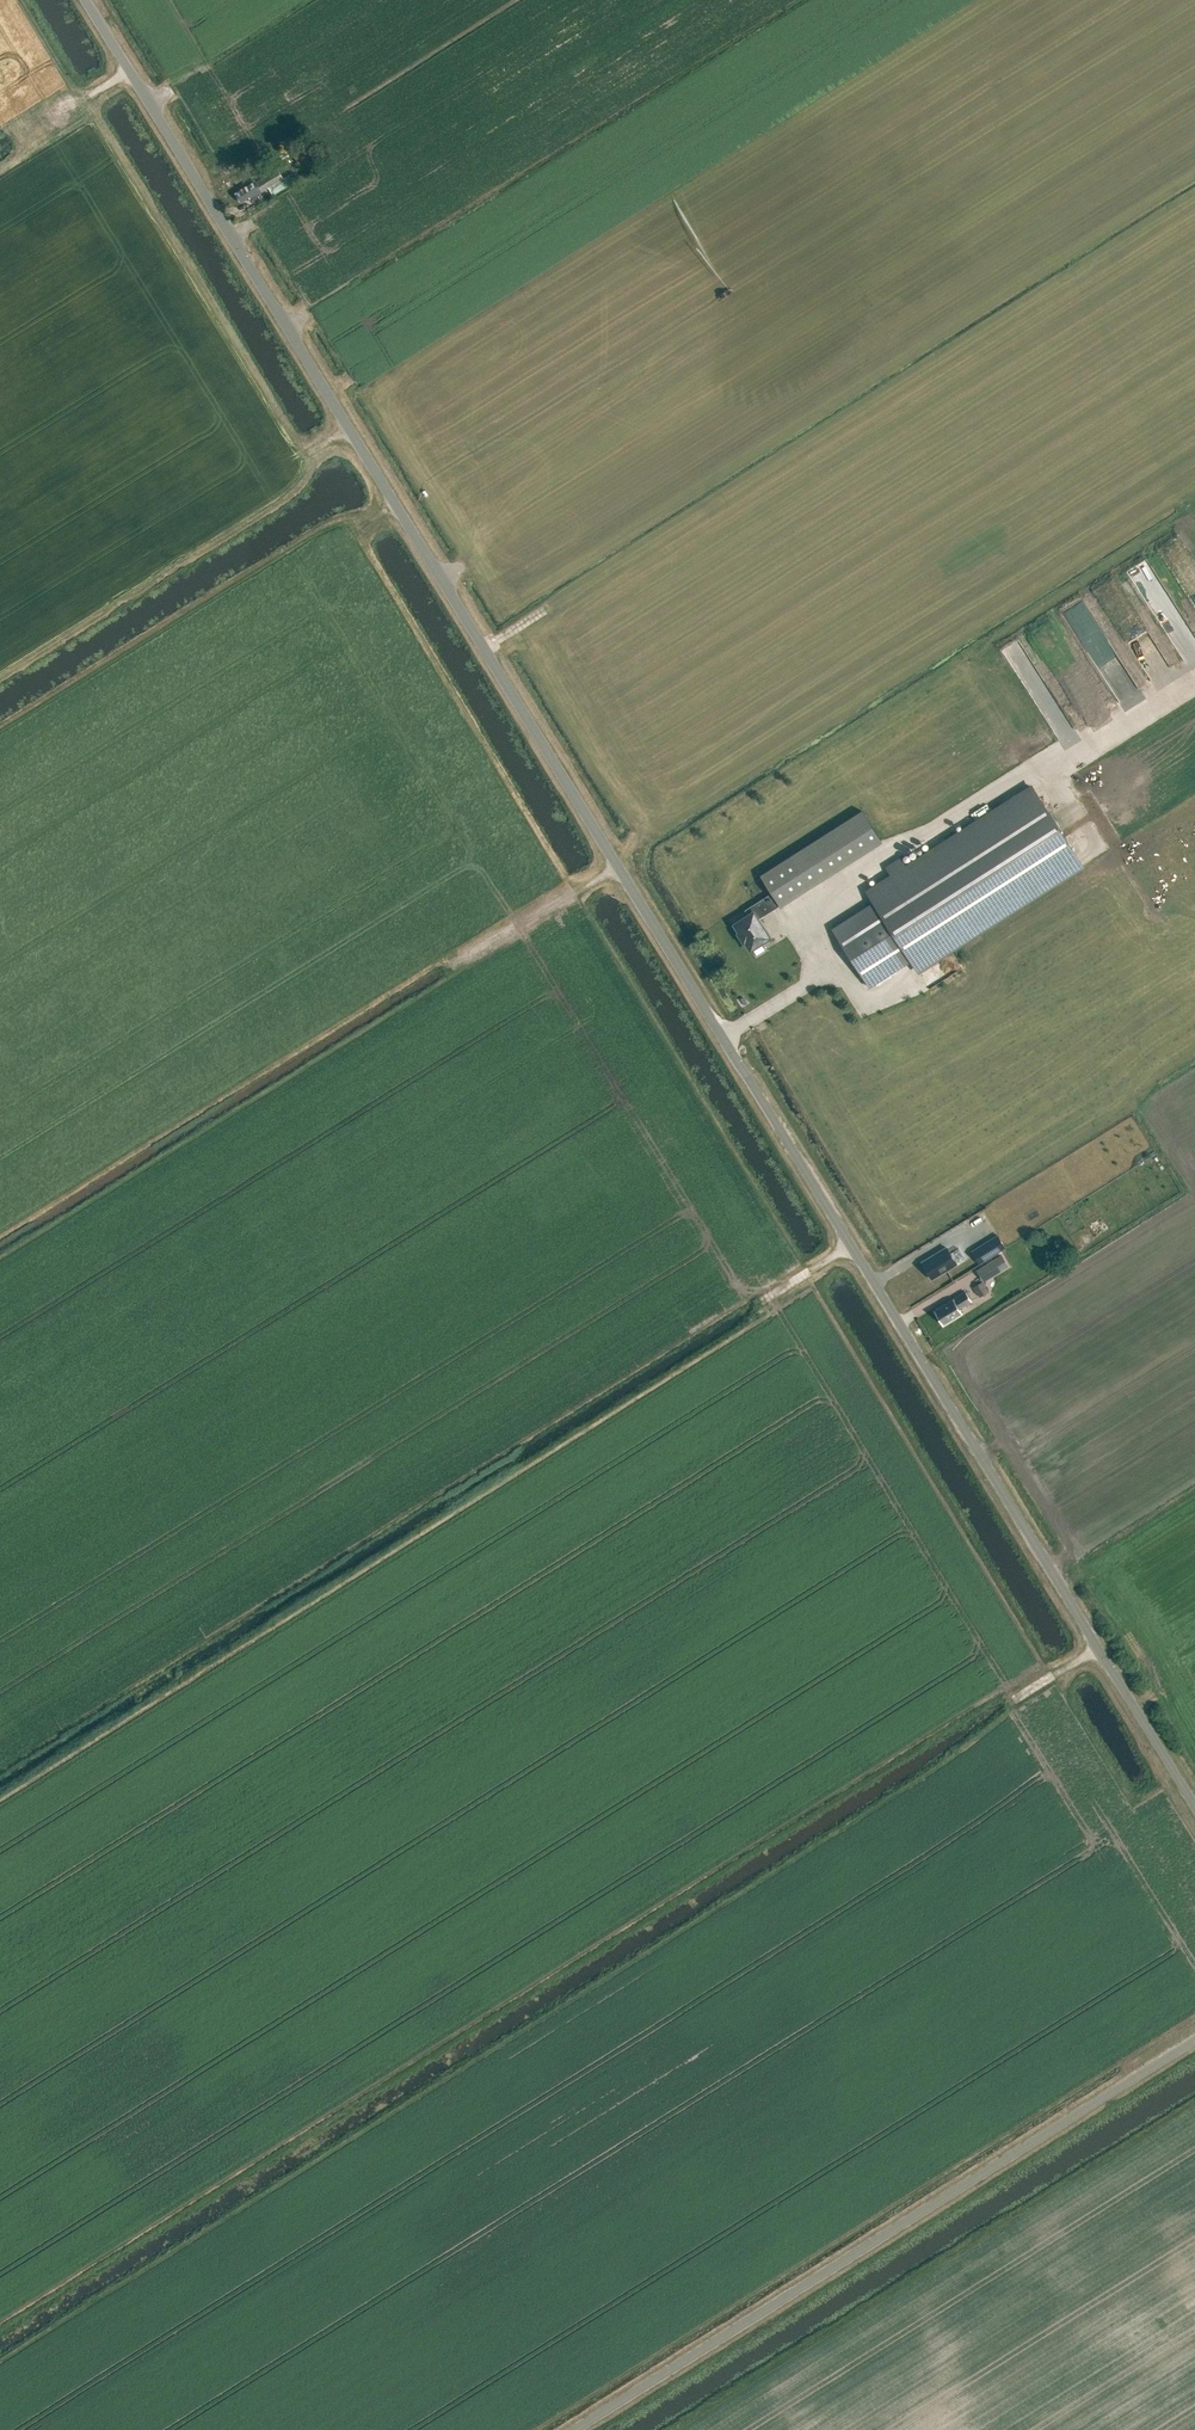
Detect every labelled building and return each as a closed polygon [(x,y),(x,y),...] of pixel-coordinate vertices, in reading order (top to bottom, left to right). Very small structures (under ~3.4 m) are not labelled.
[(299,163),(311,155),(304,144),(292,152),(299,163)] [(283,178),(278,169),(256,182),(253,177),(246,182),(244,177),(234,183),(238,190),(235,192),(241,202),(250,197),(250,198),(268,187),(283,178)] [(287,175),(283,178),(268,187),(273,195),(292,183),(287,175)] [(874,902),(833,928),(870,987),(911,961),(917,970),(1082,865),(1033,787),(907,867),(902,859),(886,869),(892,877),(868,892),(874,902)] [(792,856),(761,875),(772,893),(780,905),(811,886),(792,856)] [(758,920),(765,915),(757,902),(745,910),(749,916),(735,924),(741,933),(740,934),(744,941),(746,941),(751,949),(769,938),(758,920)] [(984,1243),(972,1251),(979,1264),(992,1256),(1005,1247),(998,1235),(984,1243)] [(932,1279),(956,1264),(946,1247),(922,1262),(932,1279)] [(983,1281),(999,1270),(992,1260),(976,1270),(983,1281)] [(980,1296),(988,1290),(981,1280),(973,1286),(980,1296)] [(943,1324),(962,1312),(960,1308),(971,1301),(965,1291),(935,1312),(943,1324)] [(928,1326),(926,1318),(919,1320),(921,1328),(928,1326)]
